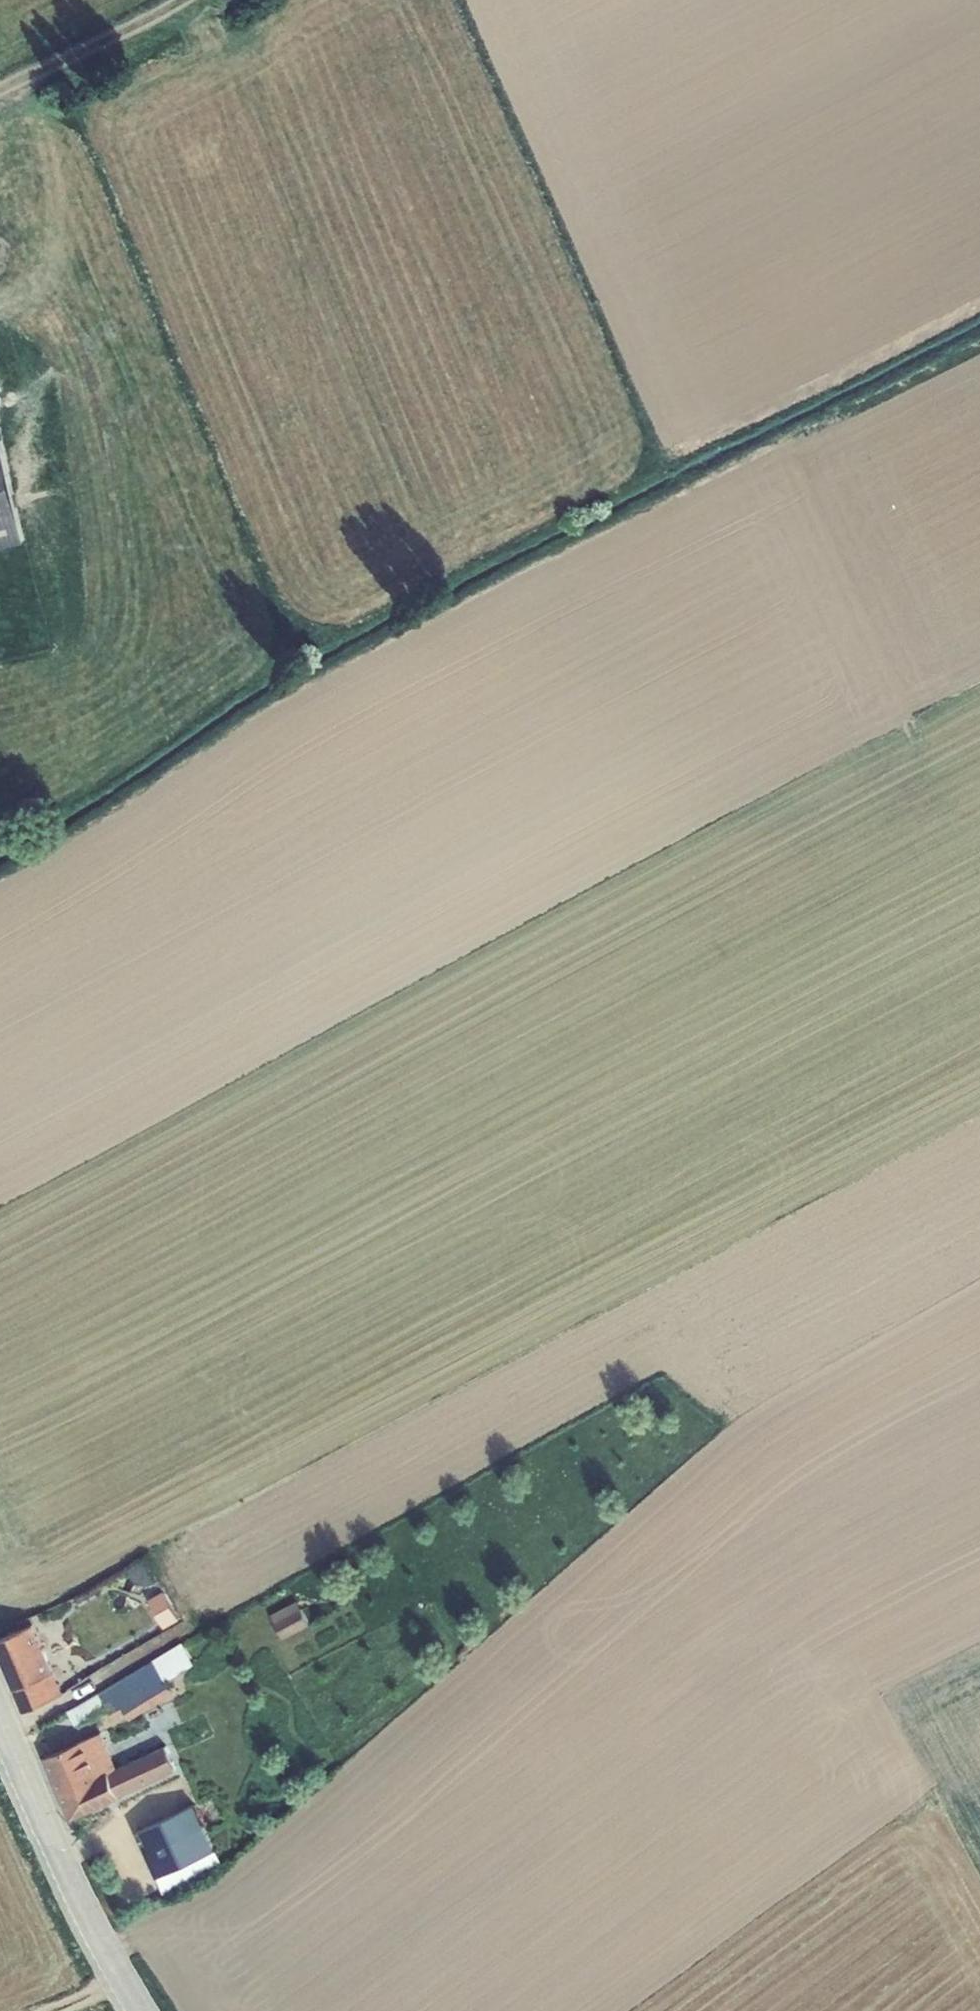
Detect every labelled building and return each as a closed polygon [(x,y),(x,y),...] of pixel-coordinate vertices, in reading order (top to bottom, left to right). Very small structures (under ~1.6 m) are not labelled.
[(24,540),(0,433),(0,546),(24,540)] [(145,1556),(126,1567),(138,1582),(150,1583),(158,1579),(145,1556)] [(149,1599),(165,1626),(179,1618),(164,1591),(149,1599)] [(271,1613),(285,1637),(311,1623),(297,1599),(271,1613)] [(24,1709),(63,1688),(34,1622),(0,1637),(0,1653),(24,1709)] [(182,1639),(67,1707),(77,1724),(108,1707),(115,1718),(126,1711),(129,1718),(173,1693),(165,1680),(195,1662),(182,1639)] [(47,1755),(72,1817),(176,1769),(166,1743),(118,1765),(103,1732),(47,1755)] [(138,1829),(158,1875),(216,1847),(195,1803),(138,1829)] [(216,1847),(158,1875),(165,1891),(224,1865),(216,1847)]
